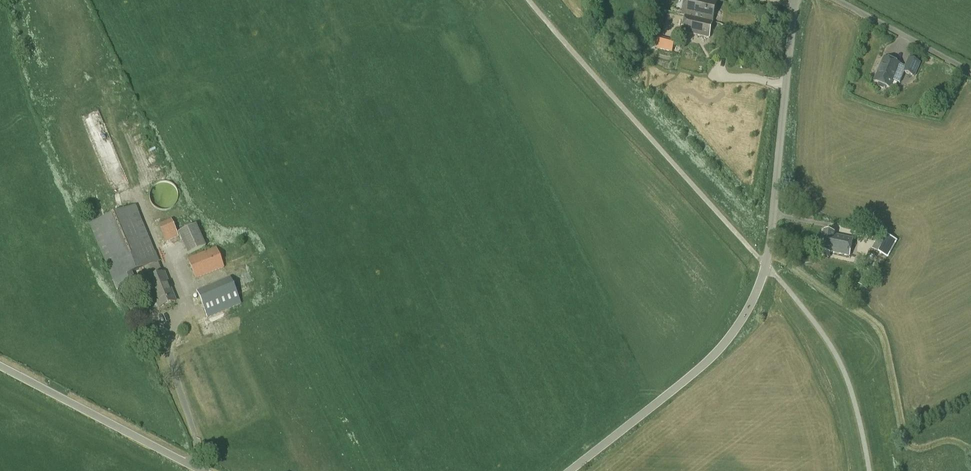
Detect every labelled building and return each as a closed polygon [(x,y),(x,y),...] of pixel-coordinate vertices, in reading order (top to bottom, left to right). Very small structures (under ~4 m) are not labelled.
[(718,0),(717,0),(686,0),(682,15),(686,16),(683,31),(709,37),(718,0)] [(670,40),(658,37),(655,49),(672,53),(674,43),(669,42),(670,40)] [(913,42),(909,51),(916,54),(919,45),(913,42)] [(905,67),(900,65),(900,64),(884,58),(874,81),(879,83),(878,85),(879,88),(883,89),(885,88),(887,86),(890,87),(893,80),(899,82),(904,72),(914,76),(919,63),(909,59),(905,67)] [(162,274),(158,263),(159,262),(136,206),(90,225),(113,281),(143,269),(159,308),(175,301),(164,273),(162,274)] [(165,243),(178,237),(170,219),(158,225),(165,243)] [(187,255),(206,247),(196,225),(177,234),(187,255)] [(849,256),(853,239),(834,235),(834,234),(825,232),(821,251),(830,253),(830,252),(849,256)] [(887,236),(878,252),(888,257),(896,241),(887,236)] [(196,279),(224,268),(215,248),(188,259),(196,279)] [(866,278),(861,286),(866,290),(872,281),(866,277),(866,278)] [(207,318),(241,304),(230,278),(196,292),(207,318)] [(217,320),(211,323),(214,329),(220,325),(217,320)]
